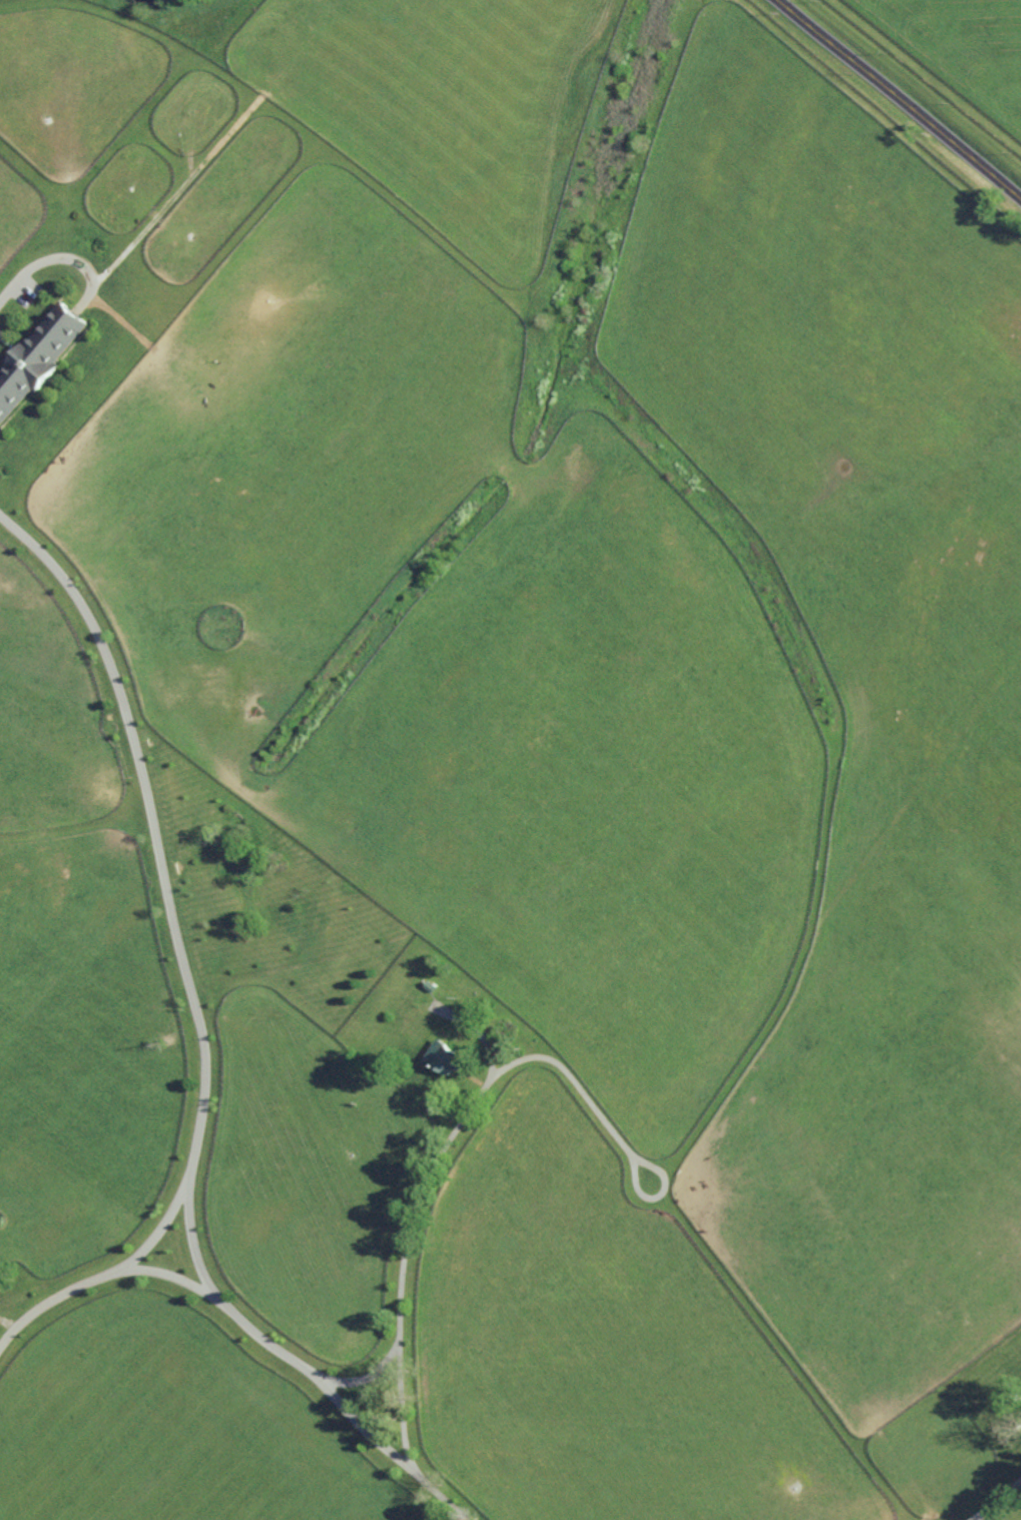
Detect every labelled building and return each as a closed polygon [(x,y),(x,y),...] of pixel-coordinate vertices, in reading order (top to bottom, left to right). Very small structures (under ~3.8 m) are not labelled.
[(62,300),(42,324),(40,323),(0,372),(0,427),(1,428),(33,388),(36,390),(91,323),(62,300)] [(430,992),(423,987),(427,981),(434,987),(430,992)] [(523,1037),(518,1033),(520,1029),(526,1033),(523,1037)] [(462,1069),(459,1074),(459,1073),(451,1068),(446,1077),(420,1062),(434,1039),(461,1055),(457,1063),(463,1067),(462,1069)]
